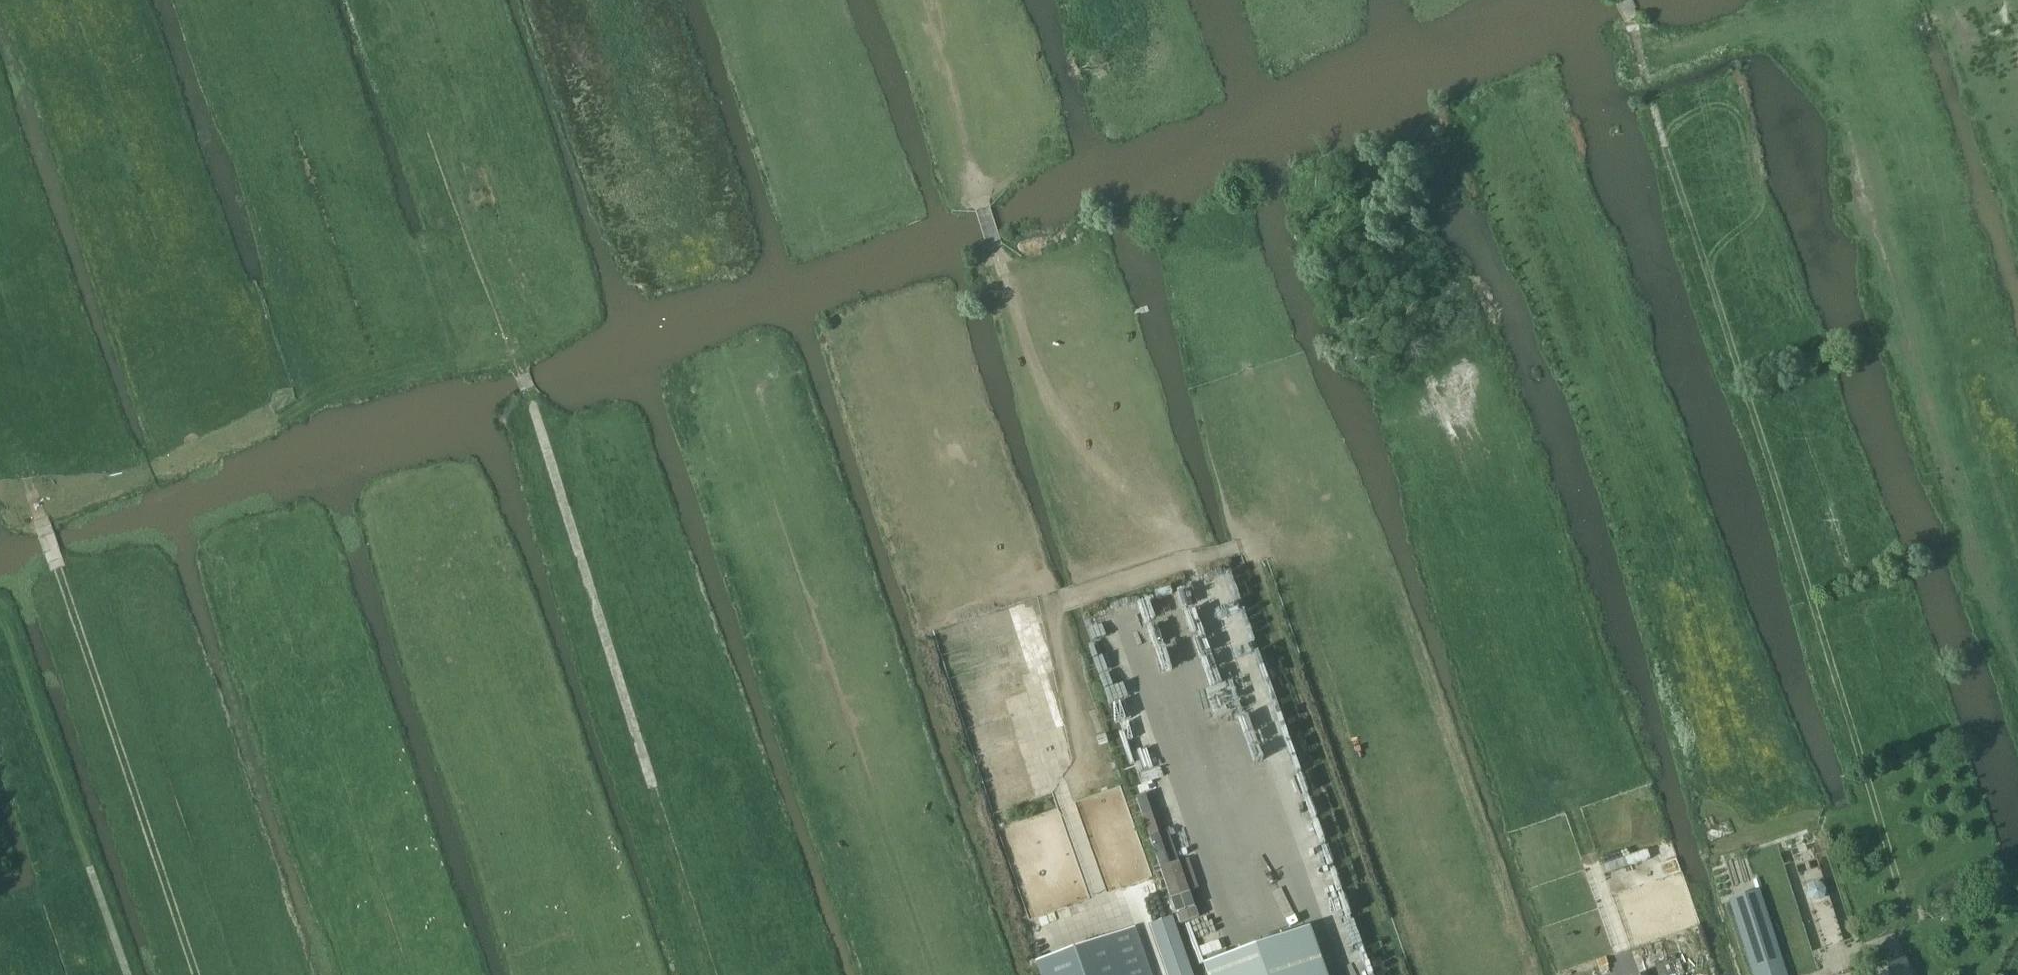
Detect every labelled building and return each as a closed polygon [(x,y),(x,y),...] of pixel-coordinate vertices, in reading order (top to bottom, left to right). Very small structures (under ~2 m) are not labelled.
[(1812,885),(1808,890),(1808,898),(1814,902),(1821,902),(1826,896),(1825,888),(1820,884),(1812,885)] [(1759,890),(1730,900),(1754,974),(1787,974),(1759,890)] [(1035,963),(1039,974),(1152,974),(1135,927),(1035,963)] [(1210,966),(1213,974),(1322,974),(1307,932),(1212,965),(1210,966)] [(1905,958),(1867,971),(1868,974),(1911,974),(1905,958)]
